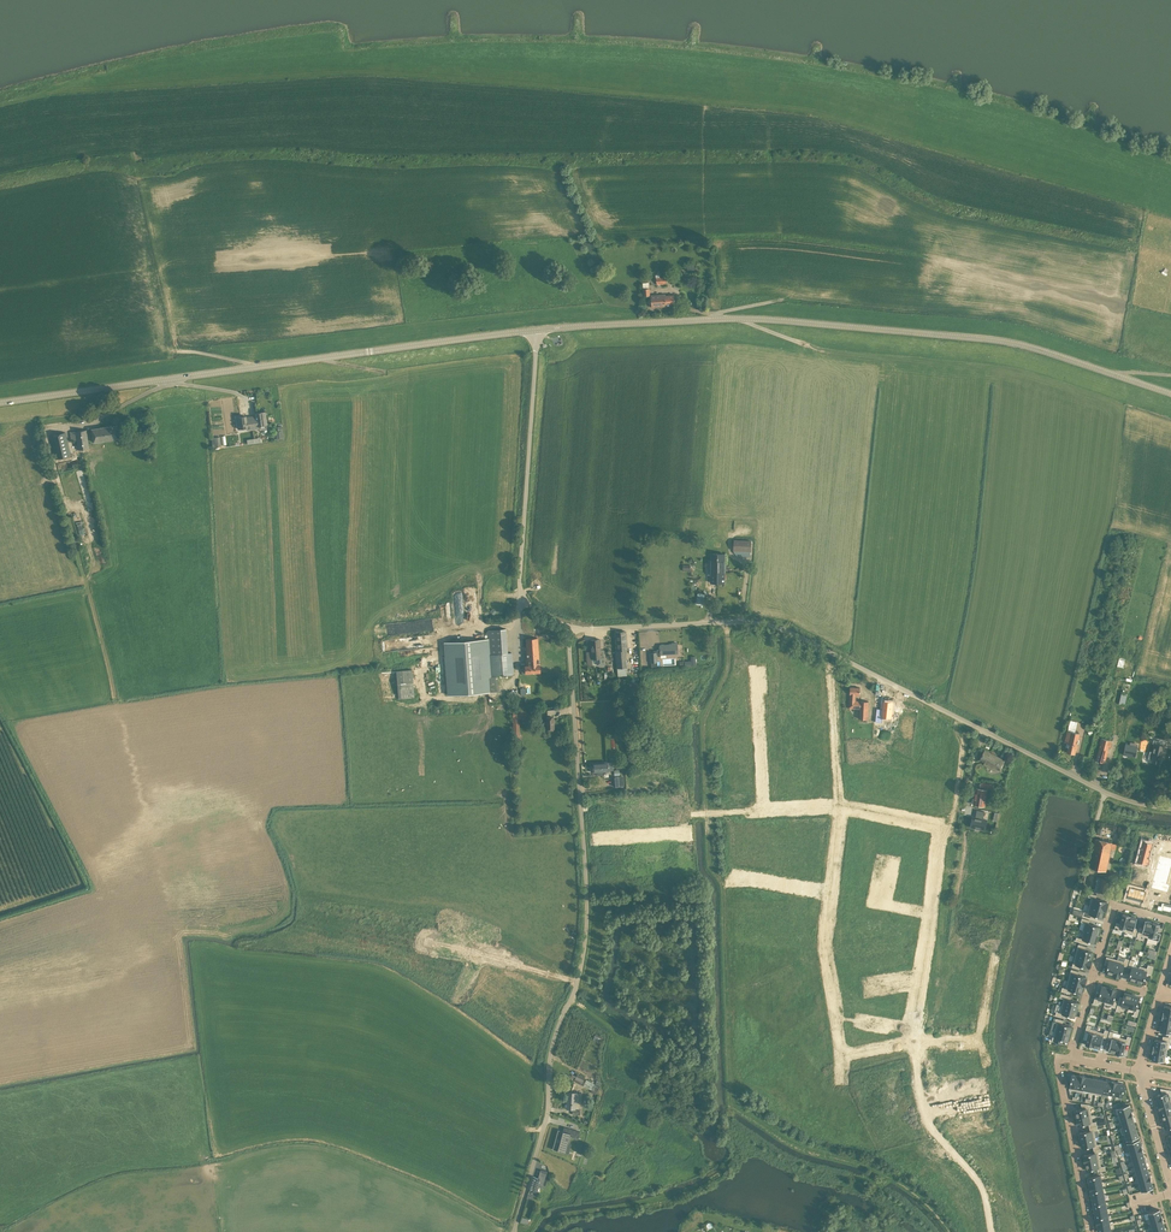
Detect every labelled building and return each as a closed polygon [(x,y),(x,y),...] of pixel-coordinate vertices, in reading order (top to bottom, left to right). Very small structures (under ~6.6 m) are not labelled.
[(656,277),(657,284),(667,283),(667,277),(668,277),(668,273),(660,274),(660,277),(656,277)] [(652,307),(671,306),(671,304),(676,304),(675,294),(666,295),(666,294),(651,295),(652,307)] [(256,417),(252,418),(254,429),(258,428),(259,429),(266,428),(267,427),(267,424),(265,412),(256,413),(256,415),(256,417)] [(247,430),(254,429),(252,418),(246,419),(246,416),(237,417),(238,428),(247,427),(247,430)] [(91,429),(93,442),(118,439),(117,425),(91,429)] [(87,429),(70,432),(71,440),(76,440),(78,450),(89,448),(87,429)] [(66,432),(50,436),(56,459),(71,455),(66,432)] [(735,540),(734,550),(751,551),(752,541),(735,540)] [(709,564),(709,570),(711,570),(711,583),(718,583),(718,554),(711,554),(711,564),(709,564)] [(495,589),(481,590),(482,598),(495,597),(495,589)] [(408,629),(417,629),(417,621),(399,622),(399,631),(408,630),(408,629)] [(616,651),(614,651),(616,668),(617,668),(618,676),(627,675),(627,667),(625,650),(627,650),(626,635),(625,631),(614,632),(616,651)] [(526,665),(524,665),(525,673),(540,672),(537,638),(526,639),(527,659),(526,659),(526,665)] [(487,639),(445,643),(449,695),(488,692),(487,676),(514,674),(512,653),(489,655),(487,639)] [(590,652),(586,652),(586,656),(587,663),(587,666),(593,665),(592,658),(600,658),(600,663),(599,663),(599,665),(604,665),(604,658),(603,649),(601,650),(600,639),(589,640),(590,652)] [(657,654),(660,654),(677,653),(677,643),(672,643),(672,644),(660,645),(660,650),(653,650),(653,652),(649,653),(650,663),(651,663),(651,667),(657,667),(657,662),(658,662),(657,654)] [(695,656),(691,656),(691,661),(685,661),(685,666),(691,665),(696,665),(695,656)] [(398,698),(414,697),(412,670),(396,671),(398,698)] [(850,694),(849,708),(859,708),(859,709),(859,719),(866,719),(867,719),(868,719),(869,701),(859,701),(856,701),(856,694),(860,694),(860,687),(850,687),(850,694)] [(1126,705),(1128,693),(1122,691),(1120,703),(1126,705)] [(877,708),(875,722),(882,723),(882,716),(891,717),(892,702),(884,701),(883,707),(883,709),(877,708)] [(547,717),(545,717),(545,722),(546,730),(554,729),(553,716),(551,717),(551,714),(555,713),(555,709),(547,710),(547,717)] [(531,710),(527,711),(513,711),(514,737),(520,737),(519,718),(531,717),(531,710)] [(898,719),(896,731),(901,732),(902,727),(912,728),(914,712),(904,711),(903,717),(903,719),(898,719)] [(1079,733),(1075,732),(1067,730),(1065,742),(1069,743),(1067,752),(1075,754),(1079,733)] [(940,734),(938,751),(948,752),(947,758),(952,758),(954,743),(950,742),(951,736),(940,734)] [(1099,744),(1100,744),(1096,760),(1104,762),(1108,746),(1110,746),(1112,741),(1101,738),(1099,744)] [(1150,751),(1148,758),(1153,759),(1152,762),(1159,763),(1163,745),(1158,744),(1159,741),(1155,740),(1154,743),(1152,751),(1150,751)] [(1137,746),(1129,745),(1126,744),(1123,754),(1135,757),(1137,746)] [(1000,769),(1004,761),(984,750),(980,759),(991,765),(990,767),(996,770),(997,768),(1000,769)] [(1080,755),(1078,765),(1085,767),(1087,757),(1080,755)] [(602,771),(608,771),(613,771),(612,761),(607,762),(591,763),(592,772),(596,771),(596,775),(602,774),(602,771)] [(984,806),(986,790),(976,788),(974,804),(984,806)] [(972,817),(970,827),(985,829),(986,825),(986,824),(987,819),(983,819),(984,811),(977,810),(976,817),(975,817),(972,817)] [(1096,839),(1089,867),(1106,871),(1112,843),(1096,839)] [(1143,840),(1140,851),(1149,853),(1152,843),(1143,840)] [(1140,851),(1137,861),(1148,864),(1150,859),(1148,858),(1149,853),(1140,851)] [(1158,862),(1170,865),(1170,866),(1170,859),(1160,856),(1158,862)] [(1158,862),(1156,868),(1169,872),(1170,866),(1170,865),(1158,862)] [(1156,868),(1155,875),(1167,878),(1169,872),(1156,868)] [(1155,875),(1153,881),(1165,884),(1167,878),(1155,875)] [(1102,878),(1099,890),(1105,891),(1108,879),(1102,878)] [(1153,881),(1151,887),(1167,892),(1169,885),(1165,884),(1153,881)] [(983,882),(982,886),(985,886),(984,894),(998,896),(999,889),(989,887),(990,883),(983,882)] [(1130,887),(1127,895),(1143,899),(1145,891),(1130,887)] [(1089,893),(1088,896),(1092,897),(1089,905),(1104,910),(1106,910),(1108,903),(1107,902),(1096,898),(1097,895),(1089,893)] [(979,900),(979,904),(986,906),(987,902),(996,904),(998,896),(984,894),(983,901),(979,900)] [(1084,911),(1082,915),(1090,918),(1091,914),(1098,916),(1102,917),(1104,910),(1089,905),(1087,913),(1084,911)] [(978,907),(977,911),(981,911),(980,919),(993,921),(995,914),(985,912),(985,908),(978,907)] [(1116,922),(1114,930),(1118,931),(1118,930),(1118,929),(1125,931),(1130,916),(1122,913),(1120,923),(1116,922)] [(1130,916),(1125,931),(1132,933),(1132,935),(1135,936),(1138,928),(1134,927),(1137,918),(1130,916)] [(1082,918),(1081,921),(1084,922),(1082,930),(1084,931),(1097,935),(1098,933),(1099,933),(1100,929),(1099,928),(1100,927),(1088,923),(1089,920),(1082,918)] [(975,925),(974,929),(981,930),(982,927),(992,929),(993,921),(980,919),(978,926),(975,925)] [(1139,927),(1137,934),(1148,937),(1152,922),(1145,920),(1143,928),(1139,927)] [(1148,937),(1148,938),(1159,941),(1161,933),(1157,932),(1160,924),(1152,922),(1148,937)] [(1076,937),(1075,941),(1083,943),(1084,939),(1090,941),(1095,942),(1096,941),(1097,941),(1098,937),(1097,936),(1097,935),(1084,931),(1081,938),(1076,937)] [(973,933),(973,937),(975,937),(974,945),(988,948),(990,940),(980,938),(981,934),(973,933)] [(1078,944),(1075,955),(1090,959),(1093,952),(1085,950),(1086,946),(1078,944)] [(1075,955),(1072,967),(1079,969),(1080,965),(1088,968),(1088,967),(1089,967),(1091,960),(1090,959),(1075,955)] [(1106,956),(1104,964),(1108,965),(1107,967),(1106,973),(1107,973),(1107,974),(1111,975),(1111,974),(1113,975),(1117,959),(1106,956)] [(1113,975),(1119,977),(1120,977),(1123,965),(1127,966),(1129,959),(1125,958),(1124,961),(1117,959),(1113,975)] [(1130,959),(1128,967),(1132,968),(1128,979),(1136,981),(1139,967),(1132,965),(1134,960),(1130,959)] [(967,969),(966,973),(974,974),(974,971),(984,972),(985,964),(971,962),(970,970),(967,969)] [(1139,967),(1136,981),(1137,981),(1137,983),(1141,984),(1141,983),(1143,983),(1146,973),(1151,975),(1153,967),(1153,966),(1148,964),(1147,968),(1140,966),(1139,967)] [(1071,969),(1068,981),(1083,985),(1084,985),(1086,978),(1085,978),(1085,977),(1078,974),(1079,971),(1071,969)] [(966,978),(965,982),(970,982),(969,990),(981,992),(982,984),(973,983),(973,979),(966,978)] [(1062,987),(1061,991),(1065,992),(1070,993),(1071,990),(1081,993),(1083,985),(1068,981),(1066,988),(1062,987)] [(1095,996),(1093,1004),(1097,1005),(1098,1000),(1105,1002),(1109,988),(1102,986),(1098,997),(1095,996)] [(1105,1002),(1104,1003),(1112,1005),(1111,1006),(1115,1008),(1117,1000),(1114,999),(1116,990),(1115,990),(1116,990),(1116,989),(1109,987),(1109,988),(1105,1002)] [(969,990),(968,996),(979,998),(981,992),(969,990)] [(1118,1003),(1116,1010),(1120,1011),(1121,1006),(1128,1008),(1132,995),(1125,992),(1123,997),(1121,1004),(1118,1003)] [(1061,993),(1060,997),(1063,998),(1063,999),(1062,1004),(1062,1005),(1076,1009),(1076,1008),(1077,1008),(1079,1004),(1078,1004),(1078,1002),(1070,1000),(1071,998),(1071,996),(1061,993)] [(1132,995),(1128,1008),(1134,1010),(1134,1012),(1133,1015),(1137,1016),(1139,1009),(1136,1008),(1139,997),(1132,995)] [(962,1002),(961,1006),(968,1007),(969,1003),(978,1005),(979,998),(968,996),(967,1003),(962,1002)] [(1056,1011),(1055,1015),(1065,1018),(1066,1014),(1074,1016),(1074,1015),(1075,1015),(1077,1011),(1076,1010),(1076,1009),(1062,1005),(1060,1012),(1056,1011)] [(1162,1018),(1162,1019),(1162,1018),(1170,1020),(1170,1013),(1163,1012),(1163,1011),(1162,1018)] [(1057,1022),(1055,1029),(1069,1033),(1069,1032),(1071,1033),(1072,1028),(1071,1028),(1071,1026),(1062,1024),(1063,1022),(1063,1020),(1056,1018),(1055,1022),(1057,1022)] [(1161,1025),(1170,1026),(1170,1020),(1162,1018),(1162,1019),(1161,1025)] [(1087,1024),(1085,1032),(1088,1033),(1086,1040),(1085,1044),(1093,1046),(1097,1031),(1097,1030),(1097,1027),(1091,1025),(1087,1024)] [(1160,1032),(1169,1033),(1168,1037),(1170,1037),(1170,1038),(1170,1026),(1161,1025),(1160,1032)] [(1055,1029),(1052,1040),(1062,1043),(1063,1039),(1067,1041),(1068,1039),(1069,1039),(1070,1035),(1069,1035),(1069,1033),(1055,1029)] [(1097,1031),(1093,1046),(1094,1046),(1093,1047),(1098,1049),(1098,1048),(1100,1048),(1103,1037),(1106,1038),(1108,1030),(1104,1029),(1103,1033),(1097,1031)] [(1110,1031),(1108,1038),(1111,1039),(1108,1050),(1109,1051),(1109,1052),(1114,1053),(1114,1052),(1115,1052),(1119,1037),(1120,1034),(1113,1032),(1110,1031)] [(1115,1052),(1115,1053),(1122,1055),(1126,1043),(1129,1044),(1131,1037),(1127,1036),(1126,1039),(1122,1037),(1119,1037),(1115,1052)] [(1154,1045),(1154,1046),(1167,1048),(1168,1049),(1170,1037),(1168,1037),(1163,1036),(1162,1040),(1155,1039),(1154,1045)] [(1153,1045),(1152,1052),(1153,1052),(1166,1055),(1167,1048),(1154,1046),(1154,1045),(1153,1045)] [(1153,1052),(1151,1059),(1155,1060),(1155,1061),(1159,1062),(1160,1061),(1165,1061),(1166,1055),(1153,1052)] [(573,1080),(580,1084),(584,1077),(577,1073),(573,1080)] [(1072,1074),(1069,1089),(1076,1091),(1079,1076),(1078,1076),(1072,1074)] [(1079,1076),(1076,1091),(1083,1092),(1083,1090),(1085,1077),(1086,1076),(1079,1075),(1078,1076),(1079,1076)] [(1085,1077),(1083,1090),(1089,1091),(1092,1078),(1085,1077)] [(1089,1091),(1089,1093),(1096,1094),(1096,1093),(1098,1079),(1092,1078),(1089,1091)] [(586,1079),(583,1086),(591,1090),(591,1092),(595,1094),(596,1092),(600,1085),(601,1083),(601,1082),(597,1080),(595,1083),(586,1079)] [(1098,1079),(1096,1093),(1102,1094),(1104,1080),(1098,1079)] [(1104,1080),(1102,1094),(1108,1095),(1111,1081),(1110,1081),(1104,1080)] [(1111,1081),(1108,1095),(1115,1096),(1117,1083),(1118,1082),(1111,1081),(1110,1081),(1111,1081)] [(1117,1083),(1115,1096),(1122,1097),(1122,1094),(1124,1094),(1125,1088),(1123,1088),(1124,1084),(1117,1083)] [(1156,1095),(1158,1102),(1158,1103),(1170,1099),(1170,1100),(1170,1099),(1169,1092),(1168,1089),(1160,1088),(1162,1093),(1156,1095)] [(567,1109),(572,1109),(572,1114),(580,1115),(581,1093),(577,1093),(567,1092),(566,1100),(567,1100),(567,1109)] [(1157,1102),(1159,1109),(1160,1109),(1170,1106),(1170,1104),(1170,1100),(1170,1099),(1158,1103),(1158,1102),(1157,1102)] [(1082,1109),(1075,1110),(1076,1118),(1091,1115),(1089,1104),(1081,1103),(1082,1109)] [(1129,1104),(1116,1108),(1118,1115),(1131,1111),(1129,1104)] [(1160,1109),(1161,1115),(1170,1112),(1170,1106),(1160,1109)] [(1131,1111),(1118,1115),(1120,1121),(1121,1121),(1133,1117),(1133,1118),(1133,1117),(1132,1111),(1131,1111)] [(1161,1115),(1163,1121),(1170,1119),(1170,1112),(1161,1115)] [(1076,1118),(1075,1118),(1077,1124),(1078,1125),(1088,1123),(1089,1127),(1097,1125),(1096,1121),(1092,1122),(1091,1115),(1076,1118)] [(1133,1117),(1121,1121),(1123,1127),(1135,1124),(1133,1118),(1133,1117)] [(1123,1127),(1120,1128),(1122,1134),(1125,1133),(1136,1130),(1135,1124),(1123,1127)] [(1090,1130),(1079,1133),(1080,1140),(1095,1137),(1094,1130),(1098,1129),(1097,1125),(1089,1127),(1090,1130)] [(558,1129),(555,1137),(561,1138),(559,1143),(554,1142),(552,1149),(565,1153),(565,1151),(564,1151),(565,1146),(566,1146),(571,1129),(566,1127),(565,1131),(558,1129)] [(1136,1130),(1125,1133),(1127,1140),(1138,1137),(1136,1130)] [(1095,1137),(1080,1140),(1082,1147),(1093,1145),(1093,1149),(1101,1147),(1100,1143),(1097,1144),(1095,1137)] [(1139,1139),(1127,1142),(1129,1149),(1141,1145),(1139,1139)] [(1141,1145),(1129,1149),(1131,1155),(1143,1151),(1141,1145)] [(1083,1155),(1083,1156),(1084,1162),(1085,1162),(1100,1159),(1098,1152),(1102,1151),(1101,1147),(1093,1149),(1094,1153),(1083,1155)] [(1143,1151),(1131,1155),(1133,1161),(1144,1157),(1143,1151)] [(1144,1157),(1133,1161),(1134,1167),(1146,1163),(1144,1157)] [(1100,1159),(1085,1162),(1086,1170),(1097,1167),(1098,1171),(1105,1170),(1105,1166),(1101,1166),(1100,1159)] [(1146,1163),(1134,1167),(1136,1173),(1148,1169),(1146,1163)] [(533,1176),(529,1189),(535,1191),(537,1187),(538,1183),(543,1185),(546,1174),(547,1172),(547,1171),(540,1169),(538,1177),(537,1178),(533,1176)] [(1148,1169),(1136,1173),(1138,1178),(1149,1175),(1148,1169)] [(1100,1175),(1088,1177),(1089,1184),(1101,1182),(1100,1175)] [(1149,1175),(1138,1178),(1139,1185),(1151,1181),(1152,1181),(1150,1175),(1149,1175)] [(1151,1181),(1139,1185),(1141,1191),(1153,1187),(1151,1181)] [(1089,1184),(1090,1191),(1091,1191),(1090,1191),(1102,1188),(1101,1182),(1089,1184)] [(1102,1188),(1090,1191),(1091,1191),(1092,1197),(1104,1195),(1102,1188)] [(1104,1195),(1092,1197),(1093,1204),(1105,1202),(1104,1195)] [(1105,1202),(1093,1204),(1094,1211),(1106,1209),(1105,1202)] [(1106,1209),(1094,1211),(1096,1217),(1096,1218),(1108,1215),(1106,1209)] [(1159,1209),(1147,1212),(1149,1219),(1161,1215),(1159,1209)] [(1096,1217),(1095,1217),(1097,1225),(1097,1224),(1109,1222),(1108,1215),(1096,1218),(1096,1217)] [(1161,1215),(1149,1219),(1151,1225),(1163,1221),(1162,1215),(1161,1215)] [(1163,1221),(1151,1225),(1153,1231),(1164,1227),(1163,1221)] [(1109,1222),(1097,1224),(1097,1225),(1098,1231),(1110,1229),(1109,1222)]
